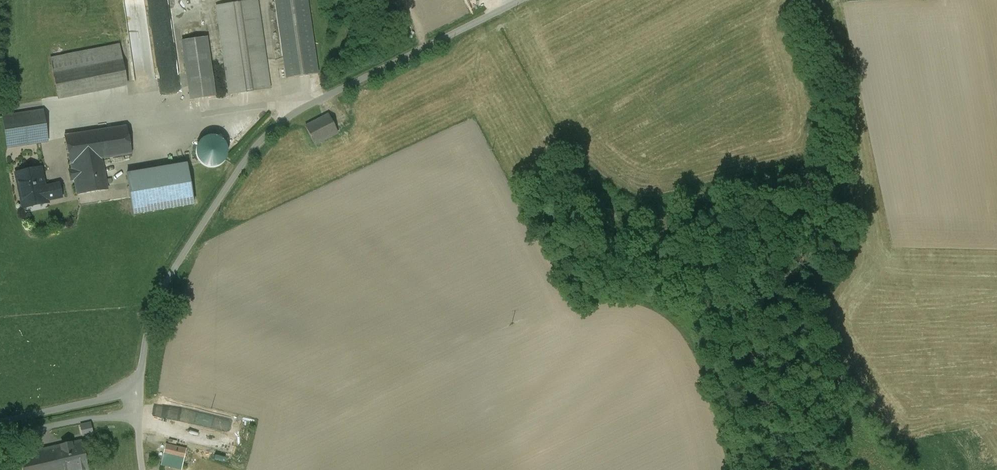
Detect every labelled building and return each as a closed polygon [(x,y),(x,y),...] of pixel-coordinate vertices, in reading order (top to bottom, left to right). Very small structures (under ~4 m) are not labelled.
[(231,89),(272,84),(262,0),(219,0),(231,89)] [(287,79),(318,74),(307,0),(275,0),(287,79)] [(208,32),(184,35),(193,95),(217,91),(208,32)] [(119,45),(50,59),(58,98),(127,85),(119,45)] [(160,70),(172,69),(172,75),(175,75),(173,58),(156,60),(157,75),(161,74),(160,70)] [(43,111),(2,118),(7,148),(48,141),(43,111)] [(329,115),(306,127),(315,145),(338,133),(329,115)] [(126,126),(65,136),(71,170),(69,171),(71,181),(74,180),(77,196),(108,190),(102,160),(132,155),(126,126)] [(200,141),(197,146),(196,153),(198,159),(200,161),(204,165),(210,167),(215,167),(220,165),(223,163),(226,158),(227,153),(226,145),(223,141),(220,138),(215,136),(210,136),(204,138),(200,141)] [(187,164),(126,175),(131,198),(133,215),(194,204),(187,164)] [(41,168),(16,173),(23,208),(48,203),(47,200),(62,197),(59,186),(45,189),(41,168)] [(78,426),(80,435),(89,433),(87,424),(78,426)] [(19,455),(23,469),(87,469),(81,441),(19,455)] [(186,449),(166,445),(163,454),(184,459),(186,449)] [(184,459),(163,454),(161,465),(181,469),(184,459)]
